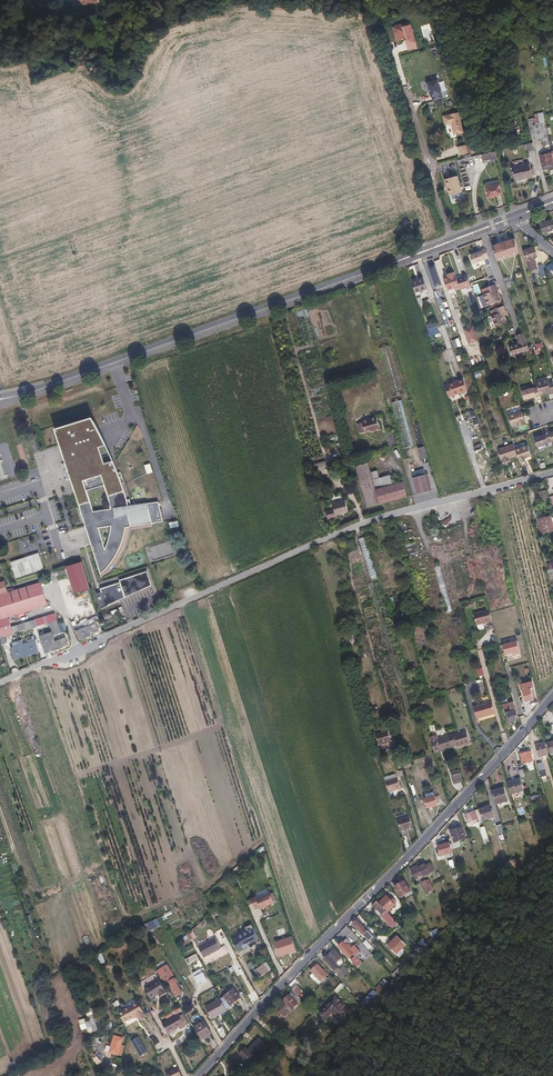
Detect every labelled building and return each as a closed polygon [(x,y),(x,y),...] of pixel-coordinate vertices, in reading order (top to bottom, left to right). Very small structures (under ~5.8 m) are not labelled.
[(416,47),(409,22),(404,23),(405,27),(403,27),(402,24),(394,26),(396,31),(394,31),(396,40),(404,38),(404,39),(408,38),(409,41),(405,42),(407,49),(416,47)] [(432,102),(444,99),(439,79),(427,83),(432,102)] [(460,133),(455,112),(446,114),(448,124),(450,123),(453,134),(460,133)] [(510,127),(505,129),(507,135),(523,131),(518,113),(507,116),(510,127)] [(549,144),(546,132),(543,132),(539,118),(527,120),(532,141),(542,139),(543,145),(549,144)] [(526,145),(528,152),(535,150),(533,143),(526,145)] [(465,153),(463,145),(457,146),(459,154),(465,153)] [(482,160),(496,157),(494,149),(480,153),(482,160)] [(552,167),(548,152),(538,155),(541,166),(545,165),(546,168),(552,167)] [(528,163),(510,166),(513,180),(530,176),(528,163)] [(460,191),(456,175),(444,179),(446,188),(448,188),(449,194),(460,191)] [(501,193),(499,183),(485,186),(487,196),(501,193)] [(542,224),(545,234),(552,231),(552,221),(542,224)] [(520,254),(516,239),(505,243),(509,257),(520,254)] [(509,257),(505,243),(493,247),(499,261),(509,257)] [(489,258),(486,249),(481,250),(481,252),(479,253),(471,256),(474,264),(485,260),(485,259),(489,258)] [(524,252),(530,273),(537,271),(534,260),(537,259),(534,249),(524,252)] [(434,264),(428,266),(435,287),(441,285),(434,264)] [(457,277),(455,271),(450,273),(450,275),(450,276),(448,277),(444,278),(448,290),(455,288),(456,290),(461,288),(457,277)] [(471,285),(467,274),(460,276),(465,288),(471,285)] [(427,289),(423,278),(412,282),(415,293),(427,289)] [(500,301),(497,294),(496,290),(497,290),(496,285),(485,289),(487,294),(484,295),(488,306),(500,301)] [(506,316),(505,313),(506,312),(504,306),(494,310),(495,315),(492,316),(496,328),(508,323),(506,316)] [(480,341),(474,326),(465,329),(470,344),(480,341)] [(530,350),(524,333),(518,336),(520,344),(510,348),(513,356),(530,350)] [(469,391),(465,378),(459,380),(460,381),(456,382),(447,385),(451,397),(469,391)] [(550,383),(549,380),(541,383),(542,385),(539,386),(540,388),(542,396),(549,394),(552,392),(552,393),(552,383),(550,383)] [(542,396),(540,388),(536,389),(524,393),(527,402),(535,399),(538,398),(539,400),(543,398),(542,396)] [(505,397),(499,399),(503,410),(508,408),(505,397)] [(401,401),(392,403),(404,448),(413,446),(401,401)] [(529,425),(524,412),(512,417),(514,426),(520,424),(521,427),(529,425)] [(380,428),(377,416),(362,420),(365,431),(371,429),(374,428),(374,430),(380,428)] [(95,420),(57,431),(100,573),(108,565),(115,554),(122,541),(124,532),(126,526),(130,525),(127,506),(123,484),(115,463),(106,443),(95,420)] [(552,433),(552,431),(546,434),(547,435),(544,436),(537,438),(540,447),(552,443),(551,442),(552,442),(552,434),(552,433)] [(520,455),(518,449),(515,443),(500,448),(505,462),(510,460),(509,458),(512,457),(520,455)] [(533,455),(530,445),(518,449),(520,455),(522,462),(528,460),(527,457),(533,455)] [(423,464),(429,462),(425,447),(418,449),(423,464)] [(375,490),(370,473),(366,463),(355,467),(367,507),(379,504),(375,490)] [(382,488),(376,471),(370,473),(375,490),(382,488)] [(425,474),(412,477),(417,494),(429,490),(425,474)] [(379,504),(406,495),(402,482),(382,488),(375,490),(379,504)] [(543,502),(550,499),(547,491),(540,495),(543,502)] [(334,510),(325,512),(327,520),(336,517),(335,515),(348,512),(345,500),(332,504),(334,510)] [(539,518),(542,532),(552,529),(552,525),(551,515),(539,518)] [(21,560),(9,564),(14,580),(42,571),(37,555),(25,558),(26,561),(22,562),(21,560)] [(11,630),(7,619),(21,614),(13,593),(6,595),(2,584),(0,584),(0,621),(0,622),(0,639),(13,635),(11,630)] [(45,606),(38,584),(13,593),(21,614),(45,606)] [(478,625),(475,614),(489,611),(488,609),(473,614),(476,625),(478,625)] [(491,621),(489,611),(475,614),(478,625),(491,621)] [(52,623),(49,616),(33,622),(35,629),(49,624),(52,623)] [(60,634),(56,621),(52,623),(49,624),(53,636),(60,634)] [(35,629),(33,622),(23,625),(25,630),(25,632),(35,629)] [(95,624),(75,632),(79,641),(98,633),(95,624)] [(56,651),(50,634),(39,638),(45,655),(56,651)] [(64,638),(55,643),(58,650),(68,646),(64,638)] [(38,654),(34,642),(22,646),(26,658),(38,654)] [(26,658),(22,646),(9,650),(12,661),(26,658)] [(530,688),(522,691),(525,702),(533,699),(530,688)] [(520,706),(517,694),(511,696),(513,702),(515,708),(520,706)] [(515,708),(513,702),(510,703),(512,711),(505,713),(508,722),(518,719),(515,708)] [(494,715),(491,703),(473,709),(476,721),(494,715)] [(469,742),(465,731),(453,735),(452,734),(448,735),(451,746),(456,745),(456,747),(465,745),(464,743),(469,742)] [(387,732),(375,735),(379,746),(390,742),(387,732)] [(451,746),(448,735),(437,739),(435,734),(429,736),(434,752),(451,746)] [(547,755),(543,743),(534,745),(537,757),(547,755)] [(529,750),(520,753),(523,762),(531,760),(529,750)] [(538,762),(540,776),(546,775),(544,761),(538,762)] [(462,781),(459,772),(451,775),(454,784),(462,781)] [(400,789),(397,778),(385,782),(388,792),(400,789)] [(523,789),(519,778),(513,779),(517,791),(523,789)] [(517,791),(513,779),(508,781),(511,792),(517,791)] [(508,797),(505,784),(492,788),(496,801),(508,797)] [(437,805),(434,795),(426,797),(429,807),(437,805)] [(493,813),(490,802),(479,805),(479,806),(482,817),(493,813)] [(482,817),(479,806),(471,810),(470,808),(468,808),(468,811),(464,812),(467,821),(469,820),(471,824),(476,822),(475,818),(478,817),(478,818),(482,817)] [(412,828),(409,817),(397,821),(400,831),(412,828)] [(488,838),(484,823),(480,824),(484,840),(488,838)] [(460,826),(449,831),(454,842),(464,837),(460,826)] [(505,833),(503,826),(497,828),(499,835),(505,833)] [(452,852),(448,842),(437,846),(440,856),(452,852)] [(523,863),(521,857),(512,860),(514,866),(523,863)] [(434,870),(429,862),(426,864),(431,872),(434,870)] [(426,864),(425,863),(420,866),(411,872),(415,879),(423,874),(424,876),(431,872),(426,864)] [(425,878),(421,880),(424,887),(425,886),(428,891),(433,887),(429,880),(426,881),(425,878)] [(404,879),(394,885),(399,895),(410,889),(404,879)] [(255,898),(250,900),(254,909),(259,907),(260,910),(274,904),(270,894),(256,900),(255,898)] [(394,903),(396,901),(393,899),(391,900),(389,898),(386,895),(378,901),(387,911),(395,904),(394,903)] [(378,902),(376,901),(372,904),(374,907),(373,908),(375,910),(376,909),(381,914),(383,913),(389,920),(390,919),(391,920),(392,918),(388,914),(378,902)] [(387,911),(378,901),(378,902),(388,914),(389,913),(387,911)] [(145,924),(148,931),(160,925),(157,918),(145,924)] [(373,937),(367,930),(366,931),(356,920),(352,924),(368,941),(373,937)] [(187,934),(190,940),(196,937),(193,931),(187,934)] [(399,949),(404,944),(396,935),(386,944),(394,953),(399,949)] [(198,946),(204,957),(221,948),(216,937),(198,946)] [(426,946),(422,939),(416,944),(422,950),(426,946)] [(371,947),(365,940),(362,943),(368,950),(371,947)] [(354,952),(351,948),(352,947),(348,942),(346,944),(343,941),(338,945),(348,957),(354,952)] [(286,944),(275,948),(279,957),(290,953),(286,944)] [(335,964),(342,957),(334,948),(327,955),(326,955),(323,958),(333,970),(337,966),(335,964)] [(206,965),(224,956),(221,950),(203,959),(206,965)] [(185,958),(187,963),(198,959),(197,954),(185,958)] [(356,954),(351,959),(357,966),(362,961),(356,954)] [(209,970),(226,960),(224,956),(206,965),(209,970)] [(320,981),(327,974),(319,966),(317,969),(314,967),(310,971),(320,981)] [(341,978),(347,972),(342,966),(339,969),(336,972),(341,978)] [(199,971),(192,975),(198,986),(205,982),(199,971)] [(177,981),(166,988),(173,998),(184,991),(177,981)] [(157,982),(143,990),(148,999),(157,993),(159,997),(164,994),(157,982)] [(291,990),(297,995),(302,990),(297,984),(291,990)] [(229,1007),(239,999),(232,991),(232,992),(228,994),(224,998),(222,999),(219,1001),(219,1002),(225,1013),(226,1014),(230,1010),(229,1007)] [(291,1009),(301,999),(292,991),(283,1001),(284,1002),(282,1004),(277,1010),(276,1011),(283,1017),(286,1014),(283,1011),(288,1005),(291,1009)] [(320,1009),(335,993),(334,992),(318,1007),(320,1009)] [(337,1018),(349,1008),(335,993),(320,1009),(324,1014),(329,1010),(337,1018)] [(145,1017),(143,1013),(143,1012),(138,1001),(128,1006),(128,1007),(123,1009),(123,1011),(119,1013),(124,1023),(132,1019),(137,1016),(139,1020),(145,1017)] [(217,1017),(225,1013),(219,1002),(205,1010),(212,1022),(217,1018),(217,1017)] [(88,1033),(98,1030),(96,1023),(99,1022),(95,1010),(86,1013),(88,1020),(84,1021),(88,1033)] [(183,1028),(176,1015),(159,1024),(165,1034),(178,1027),(179,1030),(183,1028)] [(211,1037),(203,1024),(194,1030),(194,1029),(192,1029),(195,1034),(196,1034),(199,1039),(201,1043),(211,1037)] [(119,1055),(124,1038),(116,1036),(111,1053),(119,1055)] [(140,1037),(132,1041),(142,1056),(149,1052),(140,1037)] [(248,1051),(258,1040),(257,1039),(247,1050),(248,1051)] [(253,1058),(259,1051),(261,1053),(265,1049),(261,1045),(262,1044),(258,1040),(248,1051),(247,1050),(244,1048),(238,1054),(249,1065),(254,1059),(253,1058)] [(176,1067),(165,1072),(167,1075),(180,1075),(181,1075),(176,1067)]
